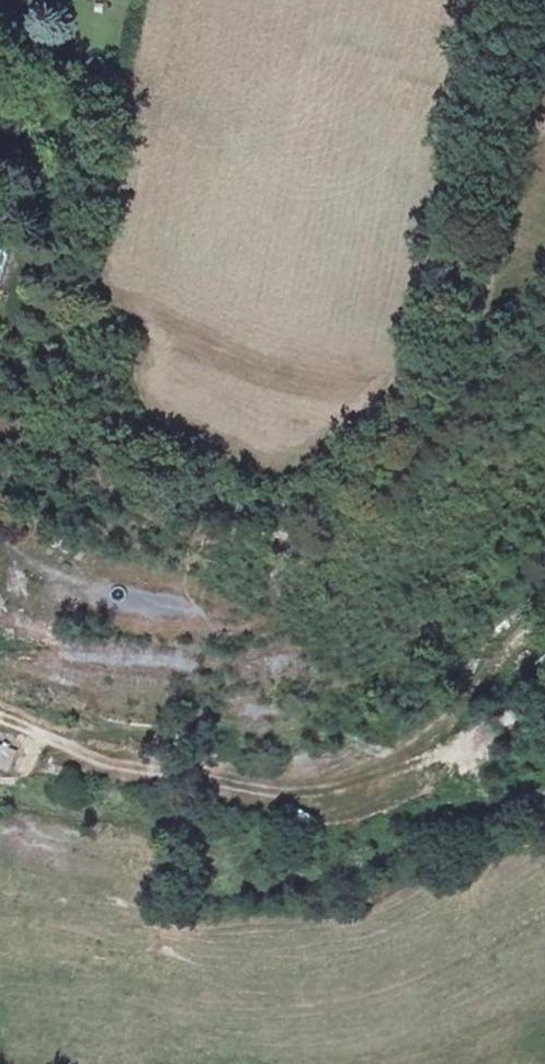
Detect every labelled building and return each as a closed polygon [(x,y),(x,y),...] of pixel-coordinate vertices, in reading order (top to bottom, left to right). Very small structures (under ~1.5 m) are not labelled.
[(9,770),(16,750),(0,744),(0,767),(9,770)]
